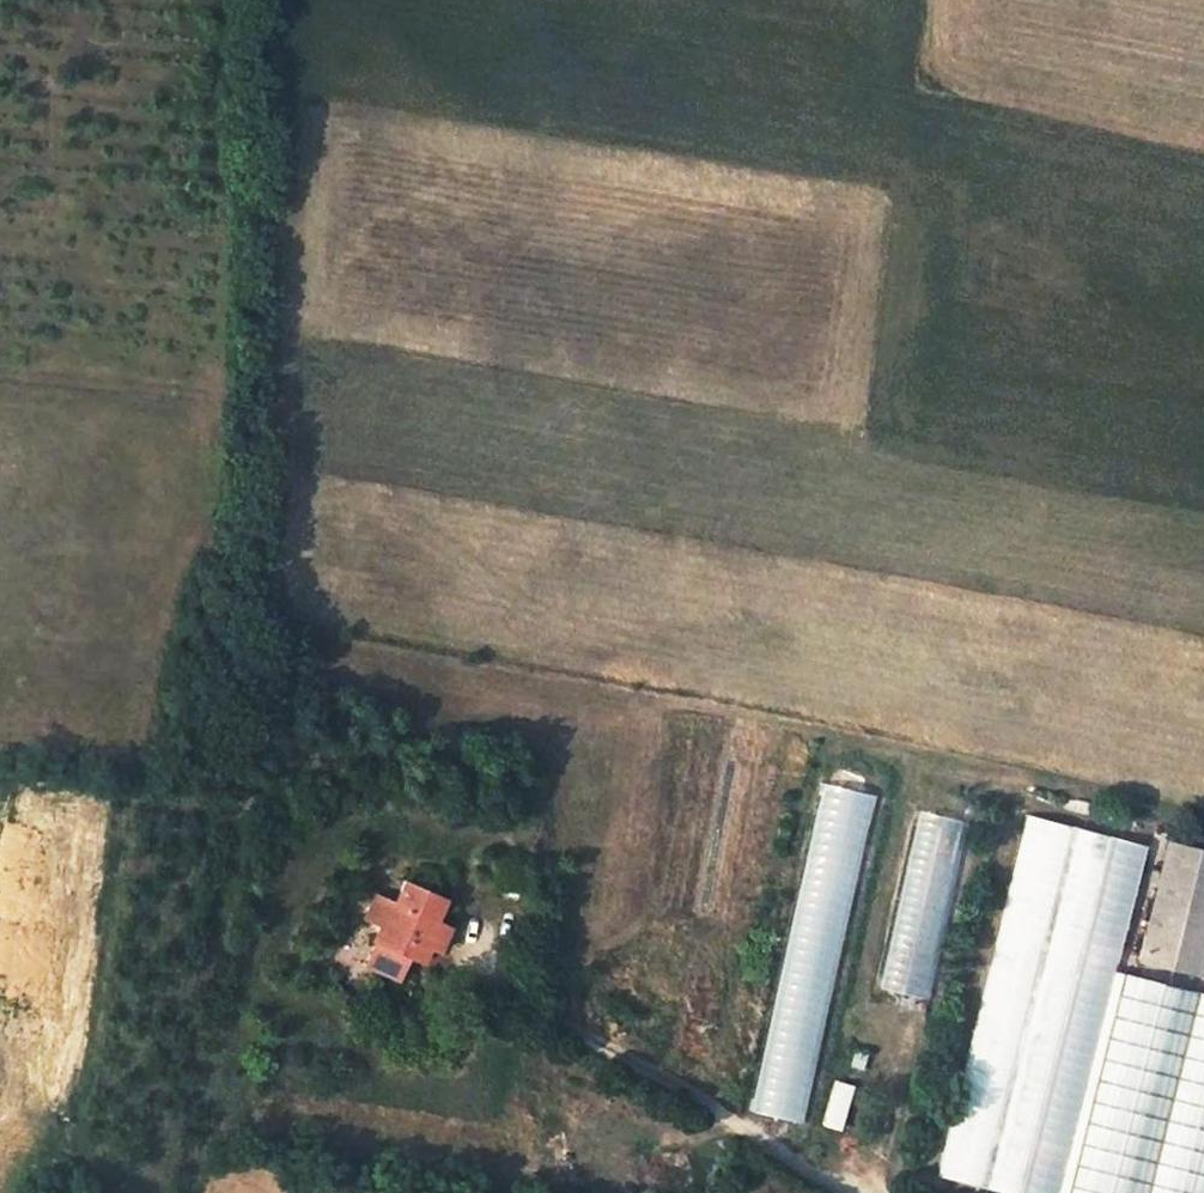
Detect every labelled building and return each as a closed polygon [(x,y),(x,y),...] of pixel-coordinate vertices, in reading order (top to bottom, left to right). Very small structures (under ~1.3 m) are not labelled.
[(929,999),(966,821),(916,811),(879,989),(929,999)] [(1175,847),(1162,906),(1203,915),(1203,853),(1175,847)] [(416,870),(374,870),(374,894),(353,894),(354,922),(371,922),(371,939),(377,939),(388,950),(388,962),(409,962),(408,939),(422,939),(421,922),(421,913),(430,913),(430,894),(417,894),(416,870)] [(1203,978),(1203,915),(1162,906),(1149,967),(1203,978)] [(430,922),(430,913),(421,913),(421,922),(430,922)] [(377,939),(371,939),(371,962),(388,962),(388,950),(377,939)] [(1077,1192),(1203,1192),(1203,996),(1125,979),(1077,1192)] [(834,1081),(824,1125),(844,1129),(854,1086),(834,1081)]
